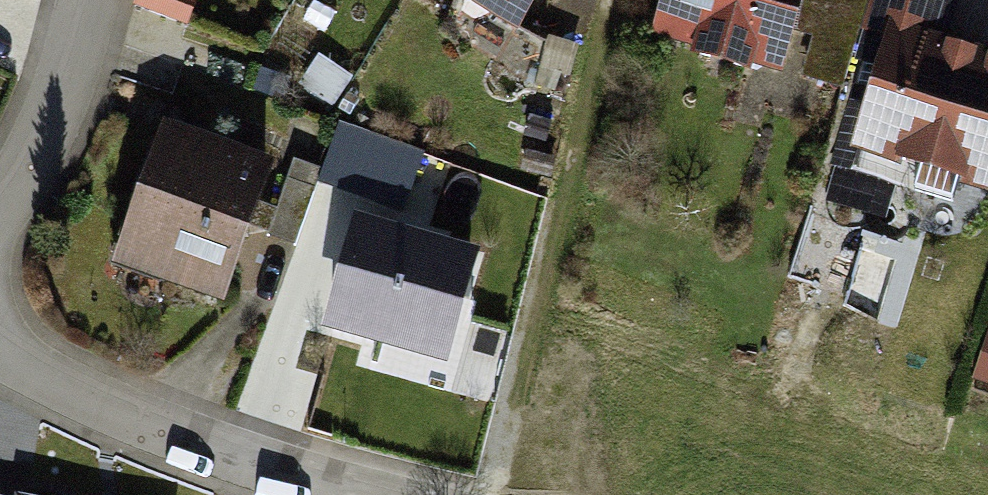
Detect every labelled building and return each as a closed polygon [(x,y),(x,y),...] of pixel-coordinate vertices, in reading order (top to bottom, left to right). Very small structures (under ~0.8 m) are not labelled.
[(199,0),(144,0),(143,4),(192,21),(199,0)] [(521,25),(533,0),(470,0),(521,25)] [(645,44),(778,83),(785,66),(805,0),(658,0),(645,44)] [(785,66),(844,85),(870,0),(805,0),(785,66)] [(963,0),(878,0),(863,47),(886,53),(895,38),(946,52),(964,0),(963,0)] [(895,38),(856,165),(986,205),(987,198),(987,66),(895,38)] [(263,175),(160,143),(118,278),(221,311),(263,175)] [(349,201),(319,195),(324,168),(297,162),(280,249),(337,260),(349,201)] [(477,268),(361,231),(328,334),(443,371),(477,268)]
